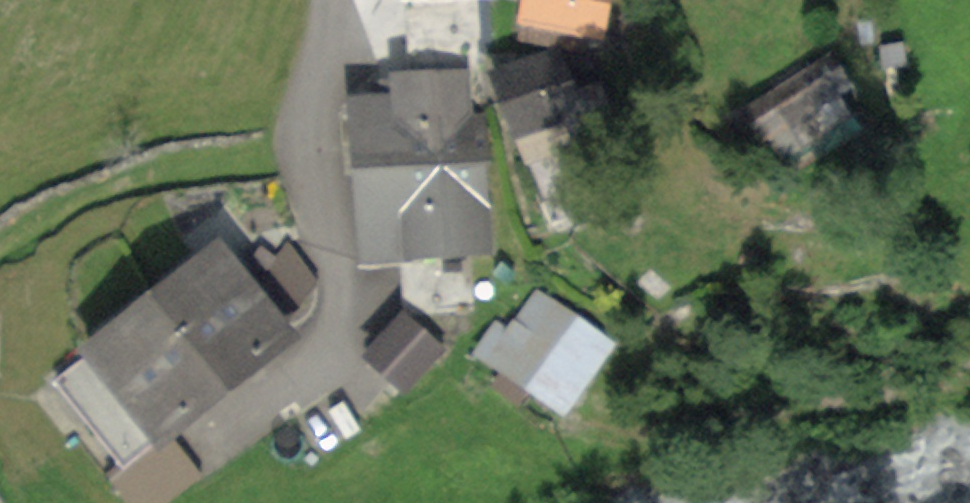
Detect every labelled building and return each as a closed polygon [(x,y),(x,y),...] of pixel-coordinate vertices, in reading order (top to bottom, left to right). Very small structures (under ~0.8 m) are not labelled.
[(525,18),(596,33),(603,0),(528,0),(525,18)] [(558,51),(498,73),(521,133),(567,115),(573,132),(610,118),(598,87),(575,96),(558,51)] [(832,58),(747,116),(767,146),(776,140),(782,149),(846,106),(836,93),(849,84),(832,58)] [(393,103),(357,104),(359,166),(477,162),(475,118),(466,118),(464,75),(392,77),(393,103)] [(477,162),(359,166),(362,255),(480,251),(477,162)] [(277,338),(213,256),(135,316),(200,399),(277,338)] [(618,346),(541,301),(489,389),(567,434),(618,346)] [(200,399),(135,316),(58,377),(122,459),(200,399)] [(405,320),(374,355),(404,382),(435,347),(405,320)]
